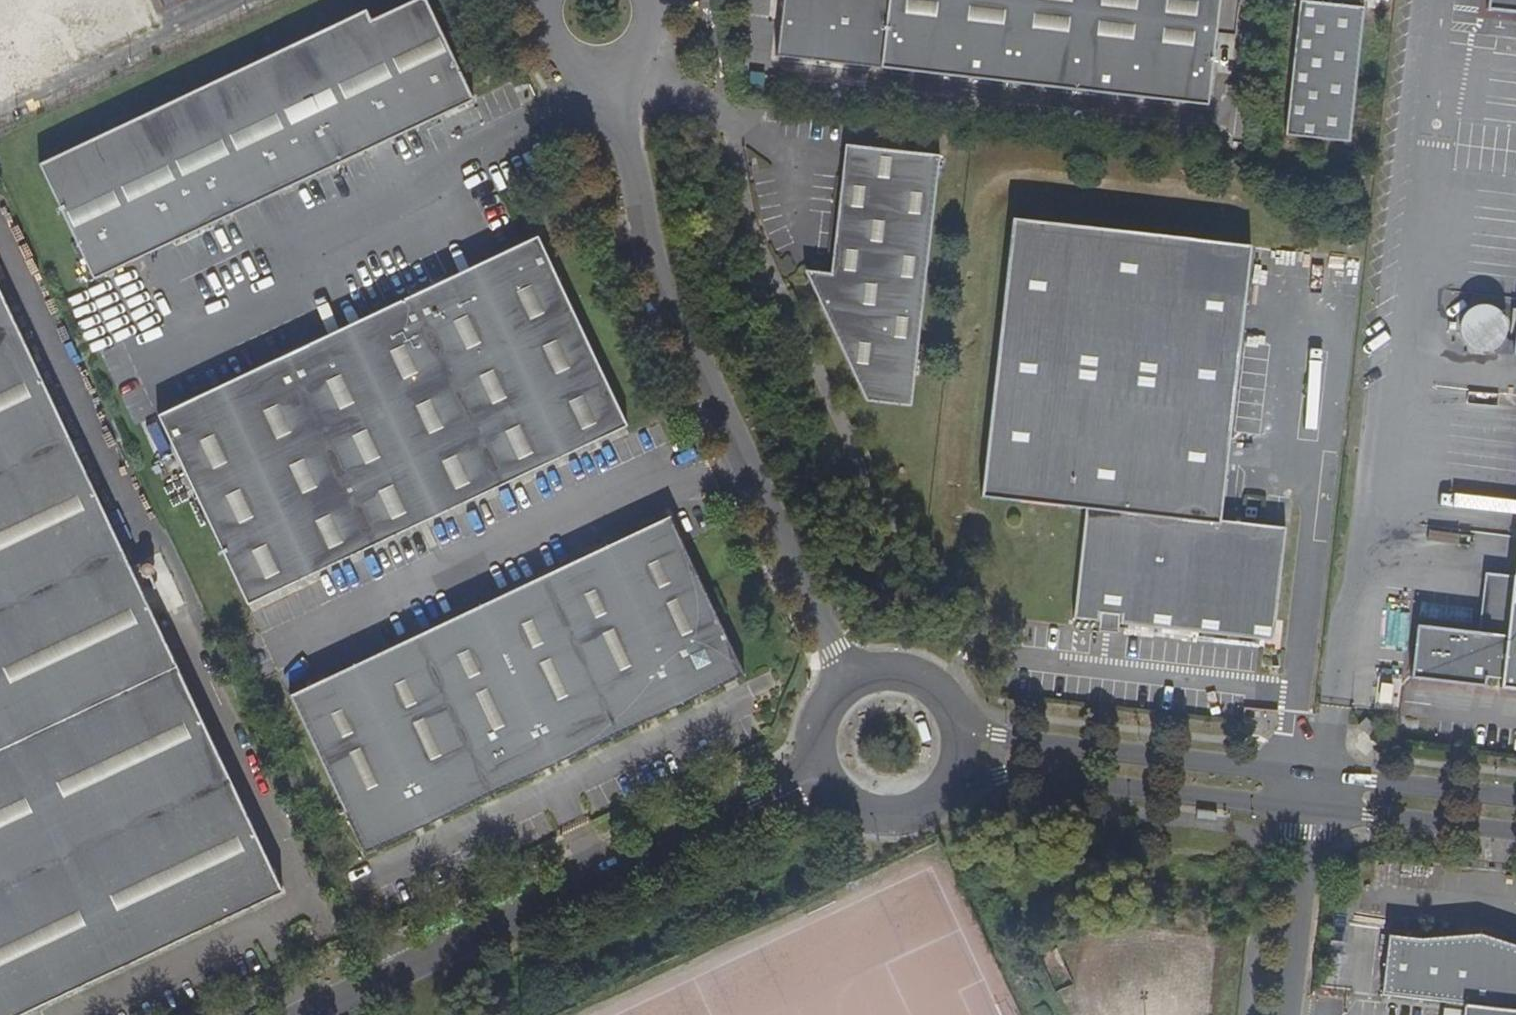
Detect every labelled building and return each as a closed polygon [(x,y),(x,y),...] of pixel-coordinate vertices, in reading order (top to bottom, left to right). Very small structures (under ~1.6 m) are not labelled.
[(93,282),(474,105),(425,0),(423,0),(372,24),(367,14),(39,168),(93,282)] [(1218,0),(782,0),(775,51),(1123,92),(1206,102),(1218,0)] [(1487,5),(1515,8),(1515,0),(1487,0),(1487,5)] [(1352,144),(1365,12),(1301,6),(1288,138),(1352,144)] [(939,150),(844,139),(829,269),(803,265),(865,396),(910,401),(939,150)] [(1219,517),(1250,241),(1011,215),(979,493),(1084,505),(1072,615),(1098,617),(1099,609),(1120,611),(1119,620),(1272,637),(1285,524),(1219,517)] [(323,354),(318,343),(250,375),(254,385),(249,388),(255,401),(207,423),(200,410),(196,413),(191,403),(157,419),(245,606),(246,610),(627,429),(539,240),(503,257),(508,267),(503,270),(509,283),(461,305),(455,292),(450,295),(445,284),(376,316),(381,326),(376,329),(382,341),(334,364),(328,351),(323,354)] [(508,267),(503,257),(445,284),(450,295),(455,292),(461,305),(509,283),(503,270),(508,267)] [(0,300),(0,1014),(30,1014),(281,896),(0,300)] [(1514,337),(1507,336),(1505,333),(1506,329),(1506,322),(1503,311),(1497,305),(1489,301),(1481,300),(1472,302),(1464,308),(1459,314),(1458,323),(1459,334),(1465,341),(1471,346),(1478,348),(1485,348),(1492,347),(1494,350),(1515,352),(1515,314),(1514,337)] [(381,326),(376,316),(318,343),(323,354),(328,351),(334,364),(382,341),(376,329),(381,326)] [(250,375),(191,403),(196,413),(200,410),(207,423),(255,401),(249,388),(254,385),(250,375)] [(520,615),(460,644),(449,622),(381,654),(391,677),(333,704),(323,682),(289,698),(364,857),(745,675),(702,587),(681,542),(669,517),(635,534),(646,556),(587,583),(578,561),(509,593),(520,615)] [(635,534),(578,561),(587,583),(646,556),(635,534)] [(1513,572),(1500,675),(1499,685),(1515,687),(1515,548),(1513,572)] [(1500,675),(1513,572),(1484,569),(1478,628),(1416,621),(1410,674),(1484,682),(1485,674),(1500,675)] [(460,644),(520,615),(509,593),(449,622),(460,644)] [(391,677),(381,654),(323,682),(333,704),(391,677)] [(1358,721),(1371,735),(1379,728),(1366,714),(1358,721)] [(1515,1009),(1515,948),(1392,935),(1385,995),(1464,1003),(1515,1009)] [(1464,1003),(1462,1014),(1515,1014),(1515,1009),(1464,1003)]
